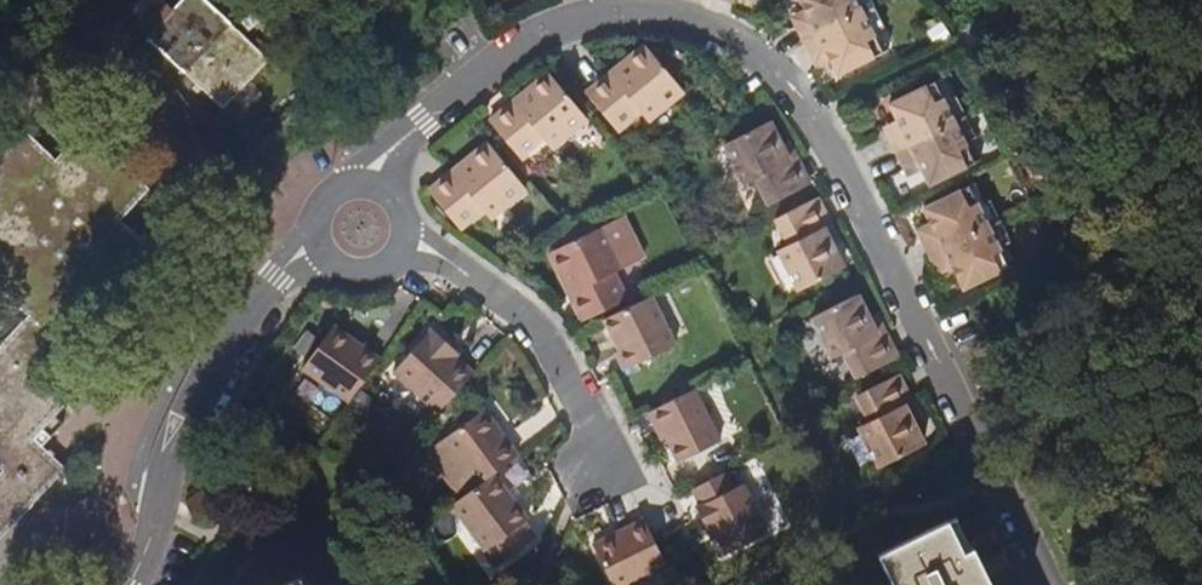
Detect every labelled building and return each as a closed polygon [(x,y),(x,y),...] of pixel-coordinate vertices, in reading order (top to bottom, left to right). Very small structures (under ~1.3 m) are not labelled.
[(148,38),(224,108),(269,60),(205,0),(184,0),(148,38)] [(806,14),(810,22),(797,29),(804,43),(862,15),(854,0),(799,0),(806,14)] [(862,15),(874,9),(870,0),(854,0),(862,15)] [(884,30),(874,9),(862,15),(881,53),(888,49),(879,32),(884,30)] [(793,21),(797,29),(810,22),(806,14),(793,21)] [(804,43),(811,57),(824,51),(828,59),(836,74),(881,53),(862,15),(804,43)] [(647,47),(613,76),(618,82),(652,54),(647,47)] [(815,65),(828,59),(824,51),(811,57),(815,65)] [(618,82),(613,76),(588,96),(619,133),(642,115),(649,123),(685,93),(652,54),(618,82)] [(427,90),(443,76),(433,65),(418,79),(427,90)] [(550,76),(515,104),(520,110),(555,82),(550,76)] [(953,124),(966,118),(956,97),(950,100),(941,80),(934,84),(953,124)] [(520,110),(515,104),(493,123),(523,161),(546,143),(553,152),(588,123),(555,82),(520,110)] [(889,105),(896,121),(900,129),(888,135),(896,152),(953,124),(934,84),(889,105)] [(975,138),(966,118),(953,124),(973,164),(981,160),(971,140),(975,138)] [(884,127),(888,135),(900,129),(896,121),(884,127)] [(789,164),(782,148),(774,131),(770,124),(727,146),(746,186),(758,180),(771,207),(811,187),(797,160),(789,164)] [(953,124),(896,152),(904,169),(917,162),(921,171),(928,186),(973,164),(953,124)] [(66,469),(42,447),(51,437),(43,430),(64,407),(33,378),(61,347),(152,250),(120,220),(149,189),(85,129),(56,160),(24,130),(0,155),(0,290),(29,317),(0,348),(0,468),(4,471),(0,475),(0,539),(66,469)] [(490,144),(455,173),(461,179),(495,150),(490,144)] [(789,144),(782,148),(789,164),(797,160),(789,144)] [(529,191),(495,150),(461,179),(455,173),(432,192),(463,230),(485,211),(494,221),(529,191)] [(908,177),(921,171),(917,162),(904,169),(908,177)] [(990,229),(1004,223),(993,202),(987,205),(977,187),(971,190),(990,229)] [(924,212),(932,228),(936,236),(923,242),(931,258),(990,229),(971,190),(924,212)] [(826,233),(833,230),(819,201),(778,222),(791,248),(780,254),(800,293),(844,271),(834,249),(826,233)] [(1014,244),(1004,223),(990,229),(1010,271),(1017,267),(1007,247),(1014,244)] [(919,234),(923,242),(936,236),(932,228),(919,234)] [(931,258),(939,277),(953,270),(957,278),(964,293),(1010,271),(990,229),(931,258)] [(570,296),(584,324),(627,303),(614,276),(624,271),(603,230),(557,253),(577,293),(570,296)] [(841,246),(833,230),(826,233),(834,249),(841,246)] [(550,256),(570,296),(577,293),(557,253),(550,256)] [(943,285),(957,278),(953,270),(939,277),(943,285)] [(653,298),(606,321),(621,353),(618,355),(627,373),(678,347),(653,298)] [(879,339),(871,323),(858,299),(814,321),(834,362),(845,357),(858,382),(899,361),(886,335),(879,339)] [(879,319),(871,323),(879,339),(886,335),(879,319)] [(334,327),(303,370),(351,404),(382,361),(334,327)] [(434,330),(395,374),(440,415),(476,375),(459,360),(448,350),(452,346),(434,330)] [(452,346),(448,350),(459,360),(462,355),(452,346)] [(907,412),(914,408),(900,380),(858,401),(870,425),(859,430),(879,471),(924,449),(913,426),(907,412)] [(690,383),(643,405),(652,423),(656,421),(673,455),(715,434),(690,383)] [(921,423),(914,408),(907,412),(913,426),(921,423)] [(486,410),(443,442),(478,488),(497,474),(521,457),(486,410)] [(722,467),(690,484),(698,500),(693,502),(704,523),(708,521),(713,533),(722,549),(764,528),(740,479),(730,484),(722,467)] [(478,488),(454,506),(488,551),(530,519),(497,474),(478,488)] [(184,503),(193,518),(211,514),(224,503),(216,487),(199,490),(184,503)] [(595,547),(614,584),(634,584),(669,567),(645,521),(595,547)] [(708,521),(704,523),(709,535),(713,533),(708,521)] [(975,550),(964,555),(948,524),(881,557),(895,584),(992,584),(975,550)]
